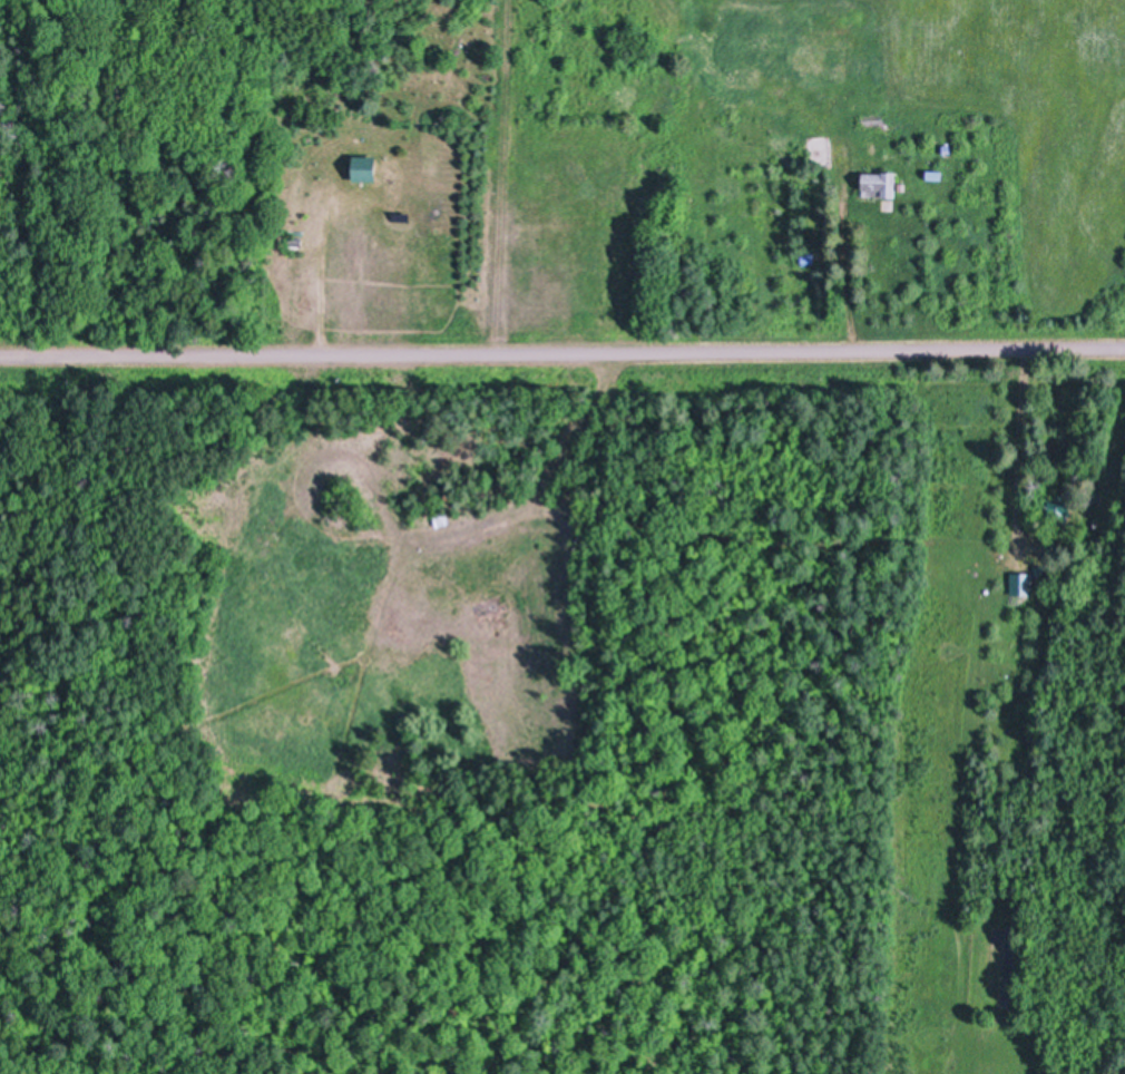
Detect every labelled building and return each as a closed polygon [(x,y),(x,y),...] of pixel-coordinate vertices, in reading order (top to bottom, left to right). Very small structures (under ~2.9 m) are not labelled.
[(862,115),(884,114),(884,124),(862,125),(862,115)] [(355,157),(378,157),(378,182),(355,182),(355,157)] [(930,169),(946,170),(946,180),(929,180),(930,169)] [(897,170),(897,198),(883,198),(884,196),(863,195),(863,173),(883,174),(883,170),(897,170)] [(304,247),(290,245),(292,236),(306,238),(304,247)] [(803,253),(816,253),(816,265),(802,265),(803,253)] [(1073,516),(1073,524),(1053,524),(1054,492),(1076,492),(1075,516),(1073,516)] [(448,510),(452,524),(439,528),(434,515),(448,510)] [(1056,577),(1053,574),(1051,568),(1056,565),(1060,565),(1064,568),(1064,574),(1060,576),(1056,577)] [(1014,573),(1036,573),(1036,595),(1014,595),(1014,573)]
